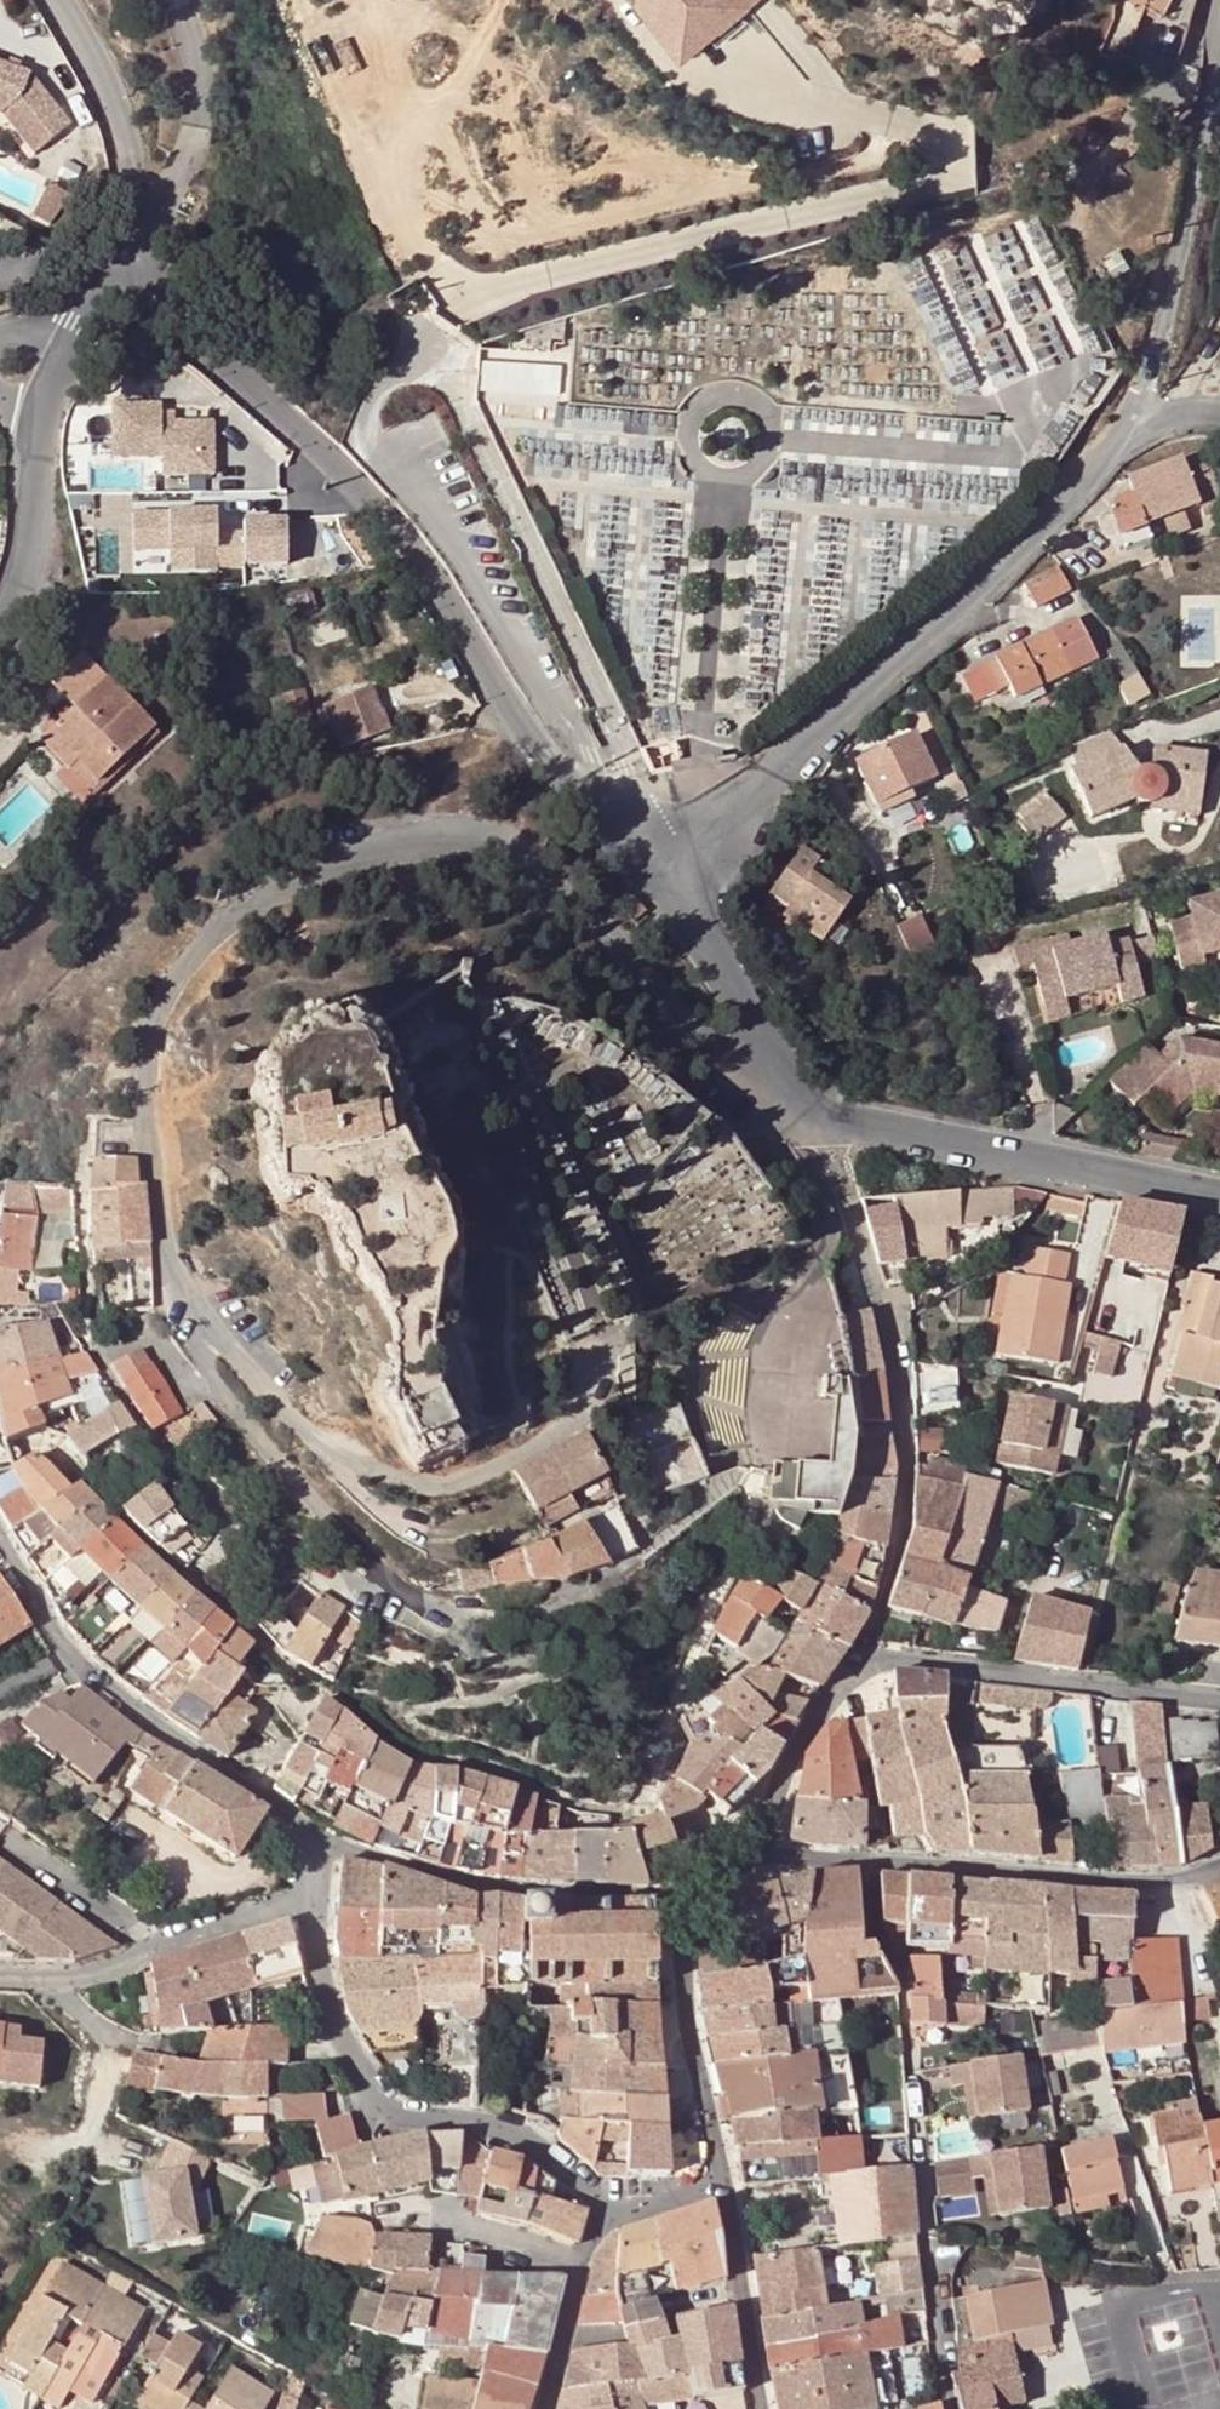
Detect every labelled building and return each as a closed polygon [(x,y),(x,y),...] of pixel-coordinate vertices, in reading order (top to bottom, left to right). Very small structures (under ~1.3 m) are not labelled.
[(651,0),(644,0),(637,5),(682,61),(693,53),(651,0)] [(693,53),(742,14),(731,0),(651,0),(693,53)] [(742,14),(752,6),(747,0),(731,0),(742,14)] [(1160,11),(1166,0),(1143,0),(1160,11)] [(8,113),(37,151),(72,125),(33,75),(0,62),(0,110),(8,113)] [(1106,141),(1088,122),(1062,150),(1080,168),(1106,141)] [(1106,297),(1095,302),(1102,315),(1111,310),(1106,297)] [(479,345),(475,401),(505,404),(507,383),(547,387),(551,339),(564,340),(565,319),(525,330),(524,338),(511,337),(510,346),(479,345)] [(162,478),(214,478),(214,426),(175,425),(162,426),(162,417),(162,408),(113,408),(113,460),(162,460),(162,478)] [(175,417),(162,417),(162,426),(175,425),(175,417)] [(1182,514),(1201,507),(1205,517),(1219,512),(1219,482),(1215,466),(1193,474),(1187,459),(1133,478),(1140,498),(1150,525),(1169,518),(1182,514)] [(1126,545),(1128,549),(1154,539),(1150,525),(1140,498),(1133,495),(1131,494),(1128,493),(1125,493),(1122,494),(1119,496),(1118,499),(1117,502),(1118,505),(1113,508),(1115,517),(1109,519),(1119,547),(1126,545)] [(1188,531),(1182,514),(1169,518),(1176,535),(1188,531)] [(214,536),(214,515),(130,516),(131,552),(169,552),(169,574),(215,574),(214,570),(241,569),(241,567),(284,566),(284,524),(241,524),(241,535),(214,536)] [(1068,588),(1057,567),(1026,583),(1038,603),(1068,588)] [(1097,659),(1077,618),(973,668),(987,696),(1009,686),(1015,699),(1097,659)] [(1148,695),(1121,646),(1110,652),(1125,680),(1115,685),(1126,706),(1148,695)] [(70,769),(77,761),(97,783),(155,728),(82,652),(50,682),(75,708),(42,740),(70,769)] [(373,689),(326,707),(342,748),(390,729),(383,712),(382,713),(373,689)] [(301,692),(271,700),(283,745),(313,737),(301,692)] [(1084,766),(1124,749),(1110,727),(1073,745),(1084,766)] [(935,780),(914,736),(856,765),(877,807),(907,793),(935,780)] [(1143,806),(1154,807),(1164,794),(1199,799),(1205,754),(1154,747),(1151,768),(1137,771),(1124,749),(1084,766),(1070,771),(1092,818),(1136,801),(1143,806)] [(70,769),(90,790),(97,783),(77,761),(70,769)] [(990,801),(985,790),(972,794),(977,807),(990,801)] [(1017,811),(1024,820),(1051,800),(1044,791),(1017,811)] [(910,801),(907,793),(877,807),(881,815),(910,801)] [(1197,813),(1199,799),(1164,794),(1154,807),(1197,813)] [(1063,816),(1051,800),(1024,820),(1019,824),(1032,841),(1063,816)] [(777,887),(774,890),(770,896),(789,910),(783,918),(818,942),(815,929),(839,895),(812,876),(831,845),(814,834),(804,848),(797,845),(781,867),(787,871),(785,875),(782,879),(779,883),(777,887)] [(1194,916),(1172,922),(1184,969),(1207,963),(1205,954),(1219,950),(1219,894),(1191,901),(1194,916)] [(822,943),(850,902),(839,895),(815,929),(818,942),(822,943)] [(912,959),(934,949),(920,919),(898,928),(912,959)] [(1073,944),(1070,933),(1017,947),(1023,967),(1036,964),(1056,958),(1054,949),(1073,944)] [(1136,966),(1160,959),(1155,938),(1130,944),(1129,940),(1109,945),(1106,935),(1073,944),(1054,949),(1056,958),(1036,964),(1047,1004),(1069,998),(1119,985),(1124,1002),(1144,997),(1136,966)] [(1069,998),(1047,1004),(1052,1022),(1074,1016),(1069,998)] [(1182,1039),(1176,1062),(1164,1060),(1150,1044),(1110,1082),(1134,1107),(1142,1101),(1163,1121),(1193,1093),(1219,1098),(1219,1047),(1182,1039)] [(292,1107),(296,1125),(279,1128),(284,1159),(381,1143),(380,1139),(391,1137),(386,1112),(376,1113),(375,1110),(330,1118),(327,1101),(292,1107)] [(1081,1111),(1056,1101),(1056,1113),(1056,1132),(1059,1132),(1081,1111)] [(1196,1164),(1199,1145),(1154,1136),(1144,1125),(1142,1124),(1136,1152),(1196,1164)] [(140,1185),(138,1159),(95,1161),(89,1223),(94,1256),(124,1249),(124,1246),(150,1243),(145,1185),(140,1185)] [(14,1305),(15,1292),(17,1271),(30,1273),(36,1225),(48,1225),(47,1214),(75,1211),(73,1184),(46,1185),(37,1186),(5,1184),(3,1208),(2,1218),(1,1218),(0,1224),(0,1306),(14,1305)] [(897,1197),(907,1261),(949,1257),(947,1228),(981,1226),(980,1218),(1012,1216),(1012,1187),(960,1191),(960,1192),(897,1197)] [(1039,1203),(1046,1195),(1021,1188),(1019,1197),(1039,1203)] [(879,1262),(907,1261),(897,1197),(861,1200),(879,1262)] [(1048,1197),(1046,1208),(1082,1215),(1085,1203),(1048,1197)] [(1182,1215),(1117,1202),(1102,1260),(1167,1279),(1182,1215)] [(128,1262),(151,1259),(150,1243),(124,1246),(124,1249),(94,1256),(96,1267),(128,1262)] [(1025,1279),(1010,1276),(1002,1316),(995,1355),(1047,1365),(1066,1285),(1063,1285),(1068,1256),(1031,1249),(1025,1279)] [(151,1259),(128,1262),(134,1311),(153,1309),(151,1259)] [(1172,1368),(1199,1375),(1197,1384),(1219,1390),(1219,1385),(1219,1347),(1219,1343),(1219,1288),(1210,1285),(1212,1279),(1190,1272),(1180,1308),(1188,1310),(1172,1368)] [(991,1314),(1002,1316),(1010,1276),(998,1274),(991,1314)] [(1066,1285),(1047,1365),(1055,1366),(1070,1286),(1066,1285)] [(30,1305),(30,1293),(15,1292),(14,1305),(30,1305)] [(839,1316),(846,1358),(856,1421),(887,1422),(881,1370),(868,1309),(839,1316)] [(58,1362),(44,1325),(0,1331),(0,1376),(58,1362)] [(1100,1338),(1089,1374),(1108,1379),(1118,1343),(1100,1338)] [(91,1353),(58,1362),(71,1396),(107,1384),(98,1371),(91,1353)] [(58,1362),(0,1376),(0,1431),(3,1444),(45,1427),(67,1435),(119,1403),(107,1384),(71,1396),(58,1362)] [(122,1381),(137,1406),(167,1389),(150,1364),(122,1381)] [(1197,1384),(1199,1375),(1172,1368),(1170,1377),(1197,1384)] [(834,1379),(827,1378),(825,1397),(832,1398),(846,1400),(842,1380),(834,1379)] [(181,1415),(167,1389),(137,1406),(153,1432),(160,1428),(178,1417),(181,1415)] [(997,1463),(1053,1475),(1067,1405),(1011,1393),(997,1463)] [(439,1398),(400,1413),(415,1450),(453,1435),(439,1398)] [(827,1466),(826,1474),(848,1476),(853,1432),(846,1400),(832,1398),(827,1466)] [(181,1415),(178,1417),(192,1439),(217,1425),(205,1402),(181,1415)] [(82,1459),(109,1443),(135,1427),(119,1403),(67,1435),(82,1459)] [(192,1439),(178,1417),(160,1428),(174,1449),(175,1448),(192,1439)] [(894,1467),(887,1422),(856,1421),(860,1447),(859,1454),(855,1471),(852,1479),(892,1481),(894,1467)] [(135,1427),(109,1443),(120,1462),(148,1447),(135,1427)] [(516,1470),(536,1510),(545,1527),(579,1509),(570,1492),(607,1473),(588,1432),(516,1470)] [(11,1531),(40,1513),(39,1511),(69,1492),(46,1466),(32,1456),(15,1466),(0,1470),(0,1515),(11,1531)] [(779,1462),(777,1485),(769,1484),(767,1498),(803,1502),(803,1510),(772,1508),(783,1520),(795,1527),(804,1513),(838,1515),(848,1476),(826,1474),(827,1466),(779,1462)] [(961,1486),(963,1475),(916,1464),(915,1474),(961,1486)] [(968,1579),(997,1485),(997,1483),(976,1478),(963,1475),(961,1486),(915,1474),(913,1526),(947,1537),(937,1569),(968,1579)] [(852,1479),(845,1500),(888,1512),(892,1481),(852,1479)] [(1039,1493),(1000,1484),(993,1506),(1032,1516),(1039,1493)] [(11,1531),(30,1560),(92,1499),(78,1485),(69,1492),(39,1511),(40,1513),(11,1531)] [(182,1528),(183,1527),(154,1486),(137,1501),(125,1511),(159,1548),(169,1555),(190,1539),(182,1528)] [(45,1583),(67,1563),(113,1520),(92,1499),(30,1560),(45,1583)] [(834,1532),(883,1549),(888,1512),(845,1500),(834,1532)] [(618,1504),(548,1542),(571,1577),(606,1567),(637,1550),(618,1504)] [(143,1550),(113,1520),(67,1563),(76,1575),(97,1593),(143,1550)] [(913,1526),(888,1606),(922,1617),(937,1569),(947,1537),(913,1526)] [(834,1532),(833,1537),(825,1561),(874,1587),(883,1549),(834,1532)] [(495,1585),(571,1577),(548,1542),(489,1564),(495,1585)] [(143,1550),(97,1593),(95,1595),(110,1613),(158,1564),(143,1550)] [(825,1561),(817,1583),(819,1584),(868,1610),(874,1587),(825,1561)] [(97,1593),(76,1575),(67,1563),(45,1583),(55,1605),(65,1622),(95,1595),(97,1593)] [(158,1564),(110,1613),(81,1643),(93,1659),(172,1577),(158,1564)] [(458,1568),(459,1572),(463,1588),(463,1589),(495,1585),(489,1564),(458,1568)] [(782,1601),(802,1613),(819,1584),(817,1583),(786,1566),(767,1589),(783,1599),(782,1601)] [(1005,1601),(965,1587),(968,1579),(937,1569),(922,1617),(952,1627),(995,1633),(1005,1601)] [(1194,1572),(1183,1602),(1175,1642),(1219,1648),(1219,1576),(1194,1572)] [(162,1634),(164,1636),(192,1596),(172,1577),(93,1659),(123,1679),(162,1634)] [(756,1615),(766,1621),(782,1601),(783,1599),(767,1589),(748,1577),(733,1598),(715,1634),(736,1648),(756,1615)] [(1164,1584),(1151,1620),(1167,1625),(1181,1582),(1171,1578),(1168,1585),(1164,1584)] [(28,1624),(0,1580),(0,1643),(28,1624)] [(868,1610),(819,1584),(802,1613),(799,1616),(848,1642),(868,1610)] [(110,1613),(95,1595),(65,1622),(81,1643),(110,1613)] [(1032,1595),(1031,1598),(1012,1661),(1077,1669),(1090,1612),(1032,1595)] [(146,1697),(183,1652),(214,1613),(192,1596),(164,1636),(162,1634),(123,1679),(146,1697)] [(338,1607),(320,1596),(306,1618),(325,1629),(334,1615),(338,1607)] [(259,1627),(285,1652),(298,1630),(274,1607),(257,1623),(259,1627)] [(340,1617),(345,1610),(338,1607),(334,1615),(340,1617)] [(202,1672),(214,1654),(231,1627),(214,1613),(183,1652),(201,1671),(202,1672)] [(325,1629),(331,1633),(340,1617),(334,1615),(325,1629)] [(763,1666),(773,1655),(787,1634),(766,1621),(756,1615),(736,1648),(744,1653),(763,1666)] [(742,1682),(774,1716),(796,1722),(848,1642),(799,1616),(787,1634),(773,1655),(763,1666),(742,1682)] [(306,1618),(298,1630),(285,1652),(311,1668),(331,1633),(325,1629),(306,1618)] [(253,1645),(231,1627),(214,1654),(236,1669),(253,1645)] [(311,1668),(332,1681),(350,1645),(331,1633),(311,1668)] [(727,1677),(744,1653),(736,1648),(715,1634),(702,1661),(727,1677)] [(146,1697),(168,1715),(194,1680),(201,1671),(183,1652),(146,1697)] [(201,1671),(194,1680),(226,1702),(230,1696),(244,1675),(236,1669),(214,1654),(202,1672),(201,1671)] [(895,1703),(896,1703),(945,1699),(946,1678),(946,1676),(893,1670),(894,1680),(895,1703)] [(226,1702),(194,1680),(168,1715),(201,1739),(226,1702)] [(718,1697),(755,1737),(774,1716),(742,1682),(718,1697)] [(980,1707),(1035,1709),(1039,1691),(982,1684),(980,1707)] [(65,1706),(54,1697),(37,1705),(22,1723),(58,1753),(100,1705),(102,1702),(82,1685),(70,1700),(65,1706)] [(1039,1691),(1035,1709),(1044,1710),(1039,1691)] [(1039,1691),(1044,1710),(1044,1711),(1053,1701),(1056,1692),(1039,1691)] [(62,1693),(54,1697),(65,1706),(70,1700),(62,1693)] [(255,1714),(245,1706),(230,1696),(226,1702),(201,1739),(227,1757),(255,1714)] [(796,1722),(774,1716),(755,1737),(718,1697),(699,1708),(712,1727),(735,1758),(729,1764),(730,1766),(712,1781),(706,1792),(710,1797),(729,1815),(764,1779),(770,1770),(796,1722)] [(272,1791),(294,1804),(340,1713),(324,1699),(272,1791)] [(897,1711),(885,1713),(865,1717),(871,1759),(878,1809),(890,1808),(894,1838),(923,1837),(931,1851),(969,1853),(962,1806),(948,1749),(944,1732),(945,1699),(896,1703),(897,1711)] [(1172,1794),(1168,1760),(1162,1719),(1160,1705),(1130,1701),(1139,1797),(1142,1825),(1150,1824),(1156,1865),(1181,1865),(1172,1794)] [(110,1716),(112,1714),(100,1705),(58,1753),(95,1783),(128,1742),(135,1747),(135,1746),(142,1735),(122,1718),(118,1723),(110,1716)] [(682,1717),(694,1745),(712,1727),(699,1708),(682,1717)] [(308,1813),(336,1756),(362,1775),(377,1745),(340,1713),(294,1804),(308,1813)] [(850,1759),(852,1764),(871,1759),(865,1717),(844,1724),(850,1759)] [(1162,1719),(1168,1760),(1219,1754),(1215,1720),(1198,1722),(1198,1719),(1180,1721),(1180,1717),(1162,1719)] [(806,1756),(850,1759),(844,1724),(826,1727),(806,1756)] [(729,1764),(735,1758),(712,1727),(694,1745),(677,1782),(705,1802),(710,1797),(706,1792),(712,1781),(730,1766),(729,1764)] [(142,1735),(135,1746),(151,1756),(130,1789),(236,1857),(266,1812),(202,1770),(142,1735)] [(389,1808),(391,1808),(410,1767),(377,1745),(362,1775),(355,1788),(353,1787),(332,1827),(372,1847),(389,1808)] [(1020,1750),(948,1749),(962,1806),(969,1853),(1038,1859),(1034,1826),(1040,1826),(1038,1813),(1031,1814),(1020,1750)] [(353,1787),(355,1788),(362,1775),(336,1756),(308,1813),(332,1827),(353,1787)] [(852,1764),(850,1759),(806,1756),(799,1802),(859,1805),(859,1803),(852,1764)] [(429,1821),(447,1825),(461,1772),(410,1767),(391,1808),(429,1821)] [(488,1780),(461,1772),(447,1825),(467,1829),(488,1780)] [(1067,1824),(1067,1827),(1107,1824),(1104,1799),(1102,1799),(1098,1772),(1059,1776),(1067,1824)] [(516,1789),(488,1780),(467,1829),(502,1838),(504,1838),(515,1793),(516,1789)] [(661,1805),(663,1814),(666,1821),(669,1820),(675,1818),(696,1810),(705,1802),(677,1782),(666,1798),(661,1805)] [(113,1787),(125,1796),(127,1794),(125,1787),(120,1784),(113,1786),(113,1787)] [(125,1796),(113,1787),(110,1791),(112,1797),(118,1800),(124,1799),(125,1796)] [(1208,1822),(1203,1789),(1172,1794),(1181,1865),(1219,1846),(1219,1818),(1208,1822)] [(515,1793),(504,1838),(502,1838),(497,1877),(521,1879),(527,1836),(529,1836),(537,1797),(515,1793)] [(521,1879),(574,1883),(574,1833),(556,1834),(560,1804),(537,1797),(529,1836),(527,1836),(521,1879)] [(1150,1824),(1142,1825),(1139,1797),(1104,1799),(1107,1824),(1112,1865),(1156,1865),(1150,1824)] [(91,1810),(108,1821),(115,1811),(98,1800),(91,1810)] [(799,1802),(791,1844),(862,1847),(862,1803),(859,1803),(859,1805),(799,1802)] [(429,1821),(391,1808),(389,1808),(372,1847),(411,1859),(429,1821)] [(663,1814),(631,1824),(639,1855),(676,1843),(669,1820),(666,1821),(663,1814)] [(411,1859),(435,1866),(447,1825),(429,1821),(411,1859)] [(605,1828),(605,1833),(574,1833),(574,1883),(647,1885),(639,1855),(631,1824),(605,1828)] [(1034,1826),(1038,1859),(1071,1862),(1067,1827),(1067,1824),(1040,1826),(1034,1826)] [(467,1829),(447,1825),(435,1866),(453,1869),(470,1873),(480,1875),(497,1877),(502,1838),(467,1829)] [(40,1962),(77,1962),(119,1947),(0,1860),(0,1933),(40,1962)] [(377,1903),(380,1869),(341,1862),(335,1905),(377,1903)] [(380,1869),(377,1903),(373,1958),(404,1955),(411,1879),(380,1869)] [(889,1946),(905,1947),(945,1950),(949,1882),(879,1874),(880,1925),(889,1946)] [(835,2001),(836,2003),(894,1997),(894,1991),(870,1948),(860,1949),(855,1875),(810,1877),(803,1924),(784,1929),(784,1932),(781,1964),(799,1959),(804,1988),(807,2004),(835,2001)] [(784,1929),(803,1924),(810,1877),(773,1890),(784,1929)] [(442,1890),(411,1879),(404,1955),(421,1953),(434,1953),(436,1920),(442,1890)] [(949,1882),(945,1950),(945,1954),(945,1956),(984,1959),(986,1887),(949,1882)] [(1211,1925),(1219,1921),(1219,1884),(1198,1895),(1211,1925)] [(984,2007),(1027,2010),(1046,2011),(1041,1891),(986,1887),(984,1959),(982,2007),(984,2007)] [(442,1890),(436,1920),(434,1953),(469,1951),(473,1900),(442,1890)] [(736,1974),(736,1977),(763,1969),(763,1939),(784,1932),(784,1929),(773,1890),(753,1896),(726,1905),(736,1942),(696,1951),(698,1980),(736,1974)] [(1086,1994),(1129,1989),(1128,1976),(1074,1976),(1073,1964),(1067,1895),(1041,1891),(1046,2011),(1048,2014),(1062,2011),(1091,2014),(1086,1994)] [(1126,1944),(1129,1944),(1131,1905),(1131,1897),(1067,1895),(1073,1964),(1074,1976),(1128,1976),(1127,1963),(1126,1944)] [(495,1953),(495,2005),(519,2005),(518,1956),(524,1956),(522,1902),(522,1897),(496,1899),(495,1953)] [(495,2005),(495,1953),(496,1899),(473,1900),(469,1951),(474,2006),(495,2005)] [(524,1991),(567,1990),(654,1989),(653,1956),(652,1904),(522,1902),(524,1956),(524,1991)] [(373,1958),(377,1903),(335,1905),(332,1941),(336,1962),(373,1958)] [(240,1938),(252,1989),(301,1975),(301,1974),(290,1922),(240,1938)] [(781,1964),(784,1932),(763,1939),(763,1969),(781,1964)] [(211,1947),(223,1997),(241,1992),(252,1989),(240,1938),(211,1947)] [(1127,1963),(1128,1976),(1129,1989),(1130,2009),(1091,2014),(1100,2046),(1103,2055),(1184,2045),(1182,2030),(1182,2024),(1180,2003),(1174,1940),(1129,1944),(1126,1944),(1127,1963)] [(905,1947),(889,1946),(891,1961),(906,1961),(905,1947)] [(211,1947),(187,1954),(195,1981),(202,2003),(223,1997),(211,1947)] [(474,2020),(474,2006),(469,1951),(434,1953),(421,1953),(420,1973),(418,2009),(449,2009),(449,2014),(450,2017),(450,2019),(452,2022),(454,2023),(456,2025),(458,2026),(461,2027),(463,2027),(466,2026),(468,2025),(470,2024),(472,2022),(474,2020)] [(421,1953),(404,1955),(404,1973),(420,1973),(421,1953)] [(153,1994),(195,1981),(187,1954),(148,1966),(153,1994)] [(345,2015),(361,2039),(397,2035),(410,2031),(418,2020),(418,2009),(420,1973),(404,1973),(404,1955),(373,1958),(336,1962),(345,2015)] [(698,1980),(700,2014),(767,2007),(766,1993),(804,1988),(799,1959),(781,1964),(763,1969),(736,1977),(736,1974),(698,1980)] [(943,2026),(983,2029),(984,2007),(982,2007),(941,2004),(937,1961),(933,1961),(906,1961),(910,2025),(942,2028),(943,2026)] [(153,1994),(159,2034),(207,2031),(209,2031),(206,2018),(202,2003),(195,1981),(153,1994)] [(807,2004),(804,1988),(766,1993),(767,2007),(807,2004)] [(567,1990),(568,2008),(611,2009),(656,2009),(654,1989),(567,1990)] [(1129,1989),(1086,1994),(1091,2014),(1130,2009),(1129,1989)] [(132,1998),(138,2035),(159,2034),(153,1994),(132,1998)] [(1180,2003),(1182,2024),(1209,2021),(1206,1999),(1180,2003)] [(700,2014),(706,2041),(839,2024),(836,2003),(835,2001),(807,2004),(767,2007),(700,2014)] [(550,2011),(548,2064),(569,2063),(570,2047),(611,2047),(611,2009),(568,2008),(568,2010),(550,2011)] [(570,2047),(569,2063),(568,2077),(660,2075),(656,2009),(611,2009),(611,2047),(570,2047)] [(1029,2023),(1036,2055),(1100,2046),(1091,2014),(1029,2023)] [(410,2031),(397,2035),(361,2039),(370,2055),(417,2049),(418,2020),(410,2031)] [(706,2041),(713,2067),(843,2050),(839,2024),(706,2041)] [(33,2089),(34,2077),(41,2078),(44,2043),(20,2041),(21,2029),(0,2027),(0,2086),(33,2089)] [(266,2067),(284,2066),(284,2063),(284,2027),(255,2029),(246,2030),(237,2066),(266,2066),(266,2067)] [(199,2066),(237,2066),(246,2030),(232,2030),(209,2031),(207,2031),(199,2066)] [(1103,2055),(1108,2071),(1187,2060),(1184,2045),(1103,2055)] [(723,2098),(729,2123),(811,2114),(823,2113),(824,2117),(854,2114),(843,2050),(713,2067),(720,2098),(723,2098)] [(237,2066),(199,2066),(132,2054),(121,2096),(134,2100),(152,2095),(154,2091),(225,2098),(266,2097),(266,2067),(266,2066),(237,2066)] [(947,2068),(951,2088),(962,2086),(971,2085),(977,2121),(1024,2114),(1015,2058),(947,2068)] [(1055,2093),(1050,2069),(1039,2071),(1045,2095),(1055,2093)] [(558,2094),(559,2122),(577,2122),(577,2095),(662,2098),(660,2075),(568,2077),(566,2094),(558,2094)] [(1175,2075),(1166,2076),(1167,2086),(1176,2085),(1175,2075)] [(1148,2079),(1149,2088),(1167,2086),(1166,2076),(1148,2079)] [(977,2121),(971,2085),(962,2086),(967,2122),(977,2121)] [(662,2098),(577,2095),(577,2122),(577,2125),(600,2126),(591,2168),(599,2177),(625,2177),(627,2127),(663,2128),(662,2098)] [(313,2120),(314,2126),(323,2123),(316,2098),(275,2108),(280,2128),(313,2120)] [(1176,2107),(1177,2113),(1178,2121),(1198,2118),(1195,2103),(1176,2107)] [(1187,2184),(1189,2190),(1211,2186),(1200,2128),(1198,2118),(1178,2121),(1177,2113),(1149,2118),(1155,2153),(1161,2152),(1168,2188),(1187,2184)] [(729,2123),(735,2150),(815,2143),(811,2114),(729,2123)] [(314,2126),(323,2161),(332,2159),(331,2154),(355,2148),(347,2117),(323,2123),(314,2126)] [(600,2126),(577,2125),(577,2122),(559,2122),(556,2131),(557,2139),(591,2168),(600,2126)] [(1200,2128),(1211,2186),(1218,2225),(1219,2225),(1219,2125),(1200,2128)] [(666,2176),(663,2128),(627,2127),(625,2177),(666,2176)] [(428,2183),(429,2194),(454,2197),(459,2134),(423,2136),(423,2134),(390,2141),(392,2164),(373,2167),(371,2196),(428,2183)] [(476,2199),(480,2188),(489,2152),(459,2134),(454,2197),(476,2199)] [(1056,2150),(1067,2199),(1103,2191),(1121,2187),(1111,2138),(1056,2150)] [(735,2150),(743,2195),(829,2184),(828,2178),(861,2174),(857,2140),(815,2143),(735,2150)] [(331,2154),(332,2159),(335,2172),(342,2203),(371,2196),(373,2167),(392,2164),(390,2141),(355,2148),(331,2154)] [(138,2246),(213,2240),(205,2144),(170,2146),(172,2174),(133,2177),(138,2246)] [(968,2160),(971,2180),(982,2178),(991,2177),(998,2217),(1046,2212),(1036,2151),(968,2160)] [(513,2191),(549,2202),(553,2188),(518,2161),(489,2152),(480,2188),(512,2197),(513,2191)] [(265,2177),(270,2189),(335,2172),(332,2159),(323,2161),(269,2171),(265,2177)] [(829,2184),(832,2206),(837,2245),(837,2248),(895,2239),(914,2236),(908,2167),(861,2174),(828,2178),(829,2184)] [(998,2217),(991,2177),(982,2178),(988,2219),(998,2217)] [(1189,2190),(1187,2184),(1168,2188),(1169,2194),(1189,2190)] [(512,2197),(480,2188),(476,2199),(473,2213),(517,2223),(573,2245),(584,2212),(583,2211),(549,2202),(513,2191),(512,2197)] [(1070,2214),(1106,2205),(1103,2191),(1067,2199),(1070,2214)] [(622,2330),(660,2322),(659,2320),(652,2301),(726,2281),(713,2202),(652,2223),(660,2271),(615,2280),(614,2295),(622,2330)] [(370,2231),(368,2224),(354,2219),(322,2218),(303,2255),(323,2260),(349,2267),(367,2271),(368,2270),(389,2277),(425,2271),(425,2261),(428,2240),(392,2237),(372,2237),(370,2231)] [(652,2223),(618,2234),(615,2280),(660,2271),(652,2223)] [(592,2261),(585,2297),(614,2295),(615,2280),(618,2234),(592,2261)] [(899,2263),(871,2267),(878,2299),(920,2292),(914,2236),(895,2239),(899,2263)] [(446,2243),(444,2263),(443,2271),(462,2272),(464,2244),(446,2243)] [(483,2275),(482,2275),(485,2245),(464,2244),(462,2272),(443,2271),(437,2271),(421,2346),(438,2347),(468,2349),(468,2346),(483,2275)] [(752,2258),(761,2320),(825,2309),(819,2268),(832,2266),(829,2247),(752,2258)] [(1041,2271),(1037,2254),(1015,2251),(1012,2266),(1041,2271)] [(320,2274),(344,2280),(349,2267),(323,2260),(320,2274)] [(106,2286),(64,2261),(13,2345),(39,2360),(41,2357),(57,2367),(58,2365),(65,2353),(67,2350),(53,2341),(67,2316),(82,2325),(106,2286)] [(443,2271),(444,2263),(425,2261),(425,2271),(437,2271),(443,2271)] [(437,2271),(425,2271),(389,2277),(381,2301),(360,2294),(349,2326),(371,2334),(370,2336),(398,2342),(397,2345),(420,2349),(421,2346),(437,2271)] [(483,2275),(468,2346),(543,2355),(560,2279),(483,2275)] [(1052,2325),(1043,2280),(951,2299),(953,2312),(969,2311),(972,2342),(1009,2334),(1052,2325)] [(67,2350),(65,2353),(83,2365),(89,2369),(87,2373),(104,2384),(149,2312),(106,2286),(82,2325),(67,2350)] [(761,2320),(764,2340),(896,2316),(922,2311),(920,2292),(878,2299),(825,2309),(761,2320)] [(622,2330),(614,2295),(585,2297),(571,2353),(630,2348),(622,2330)] [(678,2340),(686,2375),(739,2363),(730,2307),(674,2322),(678,2340)] [(1009,2334),(972,2342),(969,2311),(953,2312),(958,2371),(950,2374),(954,2389),(956,2390),(960,2408),(1001,2408),(1023,2404),(1009,2334)] [(901,2348),(896,2316),(764,2340),(770,2372),(806,2366),(887,2351),(901,2348)] [(630,2348),(645,2383),(686,2375),(678,2340),(668,2342),(660,2322),(622,2330),(630,2348)] [(189,2404),(204,2380),(188,2370),(201,2348),(177,2333),(170,2344),(157,2367),(137,2398),(155,2408),(186,2408),(189,2404)] [(157,2367),(170,2344),(156,2336),(143,2358),(157,2367)] [(30,2374),(39,2360),(13,2345),(5,2359),(30,2374)] [(479,2381),(435,2376),(427,2376),(422,2408),(525,2408),(543,2355),(468,2346),(468,2349),(438,2347),(437,2365),(480,2372),(479,2381)] [(645,2383),(630,2348),(571,2353),(563,2393),(606,2388),(645,2383)] [(814,2408),(874,2408),(873,2406),(895,2402),(887,2351),(806,2366),(811,2395),(814,2408)] [(359,2377),(363,2361),(349,2356),(343,2371),(359,2377)] [(57,2367),(41,2357),(39,2360),(30,2374),(23,2386),(40,2396),(57,2367)] [(686,2375),(690,2400),(743,2390),(739,2363),(686,2375)] [(75,2378),(76,2377),(58,2365),(57,2367),(40,2396),(58,2406),(75,2378)] [(87,2373),(89,2369),(83,2365),(76,2377),(75,2378),(98,2393),(104,2384),(87,2373)] [(770,2372),(775,2402),(811,2395),(806,2366),(770,2372)] [(275,2395),(232,2368),(207,2408),(266,2408),(275,2395)] [(641,2408),(690,2400),(686,2375),(645,2383),(606,2388),(610,2408),(641,2408)] [(308,2385),(295,2377),(283,2408),(299,2408),(308,2385)] [(560,2408),(610,2408),(606,2388),(563,2393),(560,2408)] [(777,2408),(814,2408),(811,2395),(775,2402),(777,2408)] [(137,2398),(133,2406),(138,2408),(155,2408),(137,2398)]
